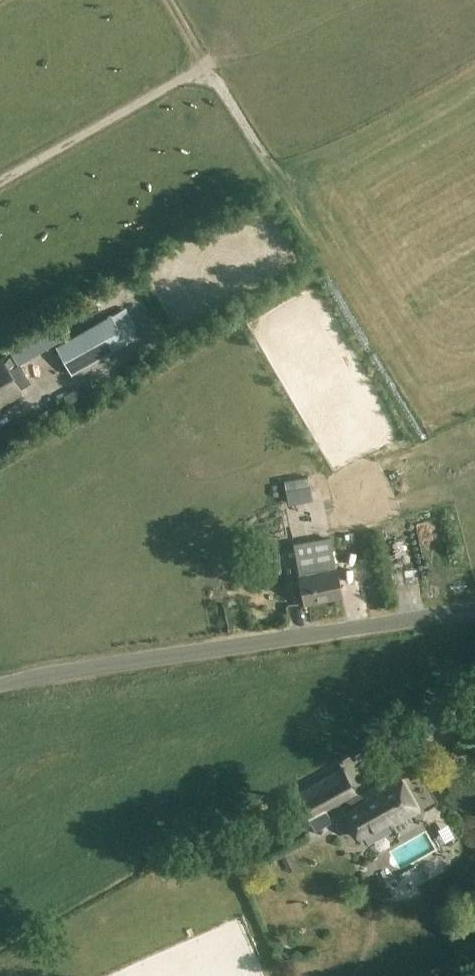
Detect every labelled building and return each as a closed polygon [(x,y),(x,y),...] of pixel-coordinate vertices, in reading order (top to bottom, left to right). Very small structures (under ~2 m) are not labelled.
[(128,343),(112,315),(111,313),(56,346),(72,375),(128,343)] [(48,318),(5,343),(18,365),(61,339),(48,318)] [(21,394),(1,359),(0,359),(0,407),(21,394)] [(373,561),(371,528),(354,529),(355,562),(373,561)] [(342,596),(337,568),(298,575),(303,604),(342,596)] [(324,808),(355,791),(342,768),(295,795),(314,830),(331,820),(324,808)] [(391,825),(418,810),(398,775),(365,794),(368,799),(344,813),(358,837),(388,820),(391,825)] [(456,953),(460,964),(474,958),(474,945),(456,953)]
